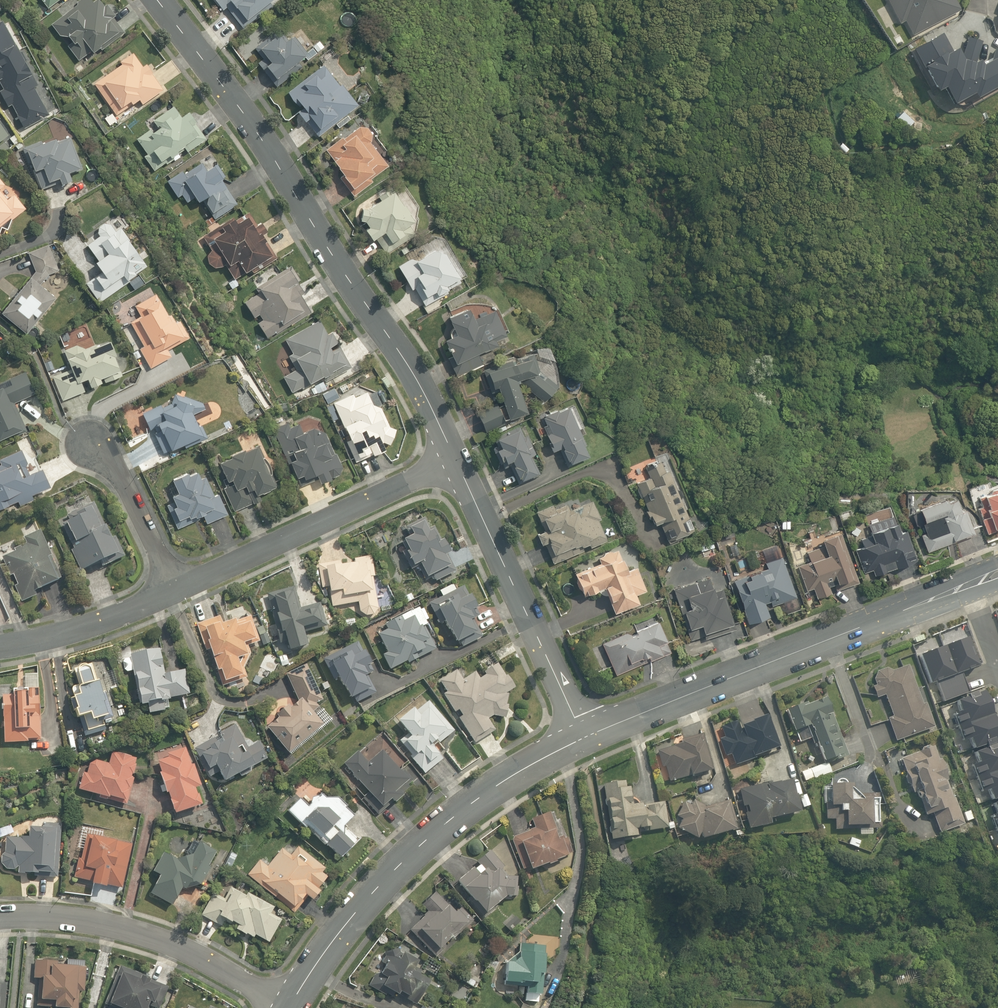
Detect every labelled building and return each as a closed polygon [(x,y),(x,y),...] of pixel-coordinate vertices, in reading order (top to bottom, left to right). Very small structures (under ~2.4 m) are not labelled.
[(48,8),(58,0),(42,0),(48,8)] [(124,32),(112,16),(114,14),(107,4),(103,6),(99,0),(95,0),(93,2),(92,0),(79,0),(76,2),(78,5),(52,25),(60,35),(68,37),(69,35),(73,40),(67,45),(79,60),(91,50),(93,53),(99,47),(101,50),(124,32)] [(272,5),(269,1),(270,0),(215,0),(223,10),(227,7),(242,28),(272,5)] [(960,10),(955,0),(887,0),(899,24),(904,21),(912,36),(960,10)] [(0,22),(0,82),(3,88),(0,90),(0,91),(8,106),(11,104),(24,128),(49,114),(34,86),(36,85),(31,75),(32,75),(15,43),(14,44),(2,21),(0,22)] [(257,63),(276,87),(301,67),(297,62),(307,54),(293,37),(287,41),(278,29),(254,49),(262,59),(257,63)] [(912,49),(935,91),(942,87),(951,104),(971,93),(974,98),(997,85),(997,49),(994,48),(991,59),(981,65),(978,60),(975,62),(981,41),(967,37),(961,57),(956,48),(951,51),(942,33),(912,49)] [(325,46),(319,40),(313,46),(318,52),(325,46)] [(142,104),(163,90),(152,72),(146,63),(142,66),(133,53),(120,62),(122,65),(95,84),(117,116),(140,101),(142,104)] [(307,122),(318,136),(357,106),(341,85),(339,86),(323,65),(287,92),(298,107),(300,105),(302,107),(297,111),(306,123),(307,122)] [(173,107),(153,120),(158,128),(152,132),(150,129),(136,139),(147,154),(143,157),(153,171),(185,149),(187,152),(205,139),(194,123),(195,122),(188,112),(180,117),(173,107)] [(112,113),(104,118),(110,126),(117,120),(112,113)] [(335,124),(338,127),(350,119),(347,115),(335,124)] [(9,135),(0,122),(0,142),(9,135)] [(339,179),(353,196),(372,182),(370,179),(387,166),(369,143),(369,142),(370,133),(366,128),(360,127),(343,140),(341,138),(326,150),(345,175),(339,179)] [(80,168),(70,138),(59,142),(57,138),(39,144),(38,142),(22,147),(28,164),(32,162),(41,187),(60,180),(61,184),(72,181),(69,172),(80,168)] [(202,202),(214,219),(237,204),(226,188),(221,180),(222,179),(221,178),(224,176),(216,164),(206,171),(200,162),(184,173),(181,170),(165,180),(176,196),(181,194),(186,202),(194,197),(199,203),(202,202)] [(376,238),(385,252),(414,235),(408,224),(413,221),(408,215),(407,213),(402,207),(401,206),(393,192),(392,189),(377,198),(378,200),(365,207),(362,209),(360,221),(365,222),(368,228),(366,230),(372,241),(376,238)] [(25,208),(13,193),(6,199),(0,192),(0,229),(25,208)] [(252,272),(276,257),(267,241),(268,241),(263,233),(266,231),(261,222),(255,226),(246,212),(234,220),(233,217),(202,237),(211,250),(207,255),(208,263),(214,267),(221,266),(225,264),(234,279),(250,269),(252,272)] [(207,225),(214,220),(211,216),(204,221),(207,225)] [(86,283),(99,302),(128,281),(127,280),(146,266),(141,260),(143,258),(121,227),(115,231),(110,224),(104,223),(98,227),(97,233),(99,236),(87,245),(97,260),(95,261),(102,271),(86,283)] [(26,333),(55,297),(40,284),(48,274),(58,270),(48,244),(28,252),(35,271),(1,312),(26,333)] [(414,288),(425,306),(447,293),(445,290),(458,282),(456,279),(458,277),(444,253),(433,251),(417,261),(410,259),(397,267),(411,289),(414,288)] [(258,323),(267,338),(275,332),(276,333),(290,324),(291,325),(311,312),(300,294),(303,293),(297,283),(291,287),(291,286),(299,280),(290,266),(255,289),(258,294),(244,303),(254,318),(259,314),(262,320),(258,323)] [(239,283),(232,288),(236,294),(243,289),(239,283)] [(139,349),(150,368),(171,357),(167,350),(189,338),(179,321),(177,322),(175,319),(172,320),(169,315),(160,299),(158,300),(154,295),(134,306),(140,316),(130,322),(143,347),(139,349)] [(456,376),(482,364),(478,354),(498,345),(495,339),(505,335),(493,309),(473,318),(468,307),(448,316),(456,334),(444,340),(452,357),(448,358),(456,376)] [(283,377),(293,394),(322,378),(324,381),(350,367),(339,347),(331,351),(329,347),(337,342),(331,332),(326,335),(319,321),(285,340),(293,354),(288,357),(295,370),(283,377)] [(53,376),(63,401),(86,391),(82,382),(88,379),(91,387),(102,382),(100,378),(103,377),(105,382),(122,376),(114,356),(116,355),(110,340),(85,351),(81,343),(64,350),(71,369),(53,376)] [(540,346),(534,348),(536,355),(544,357),(551,358),(550,355),(547,346),(540,346)] [(476,412),(485,433),(505,424),(504,420),(508,418),(526,412),(515,380),(517,380),(541,401),(555,386),(532,366),(528,354),(483,370),(491,394),(499,391),(503,404),(498,407),(496,403),(476,412)] [(54,369),(51,362),(45,364),(48,372),(54,369)] [(14,433),(16,436),(26,431),(14,403),(35,394),(25,372),(0,383),(0,439),(14,433)] [(323,381),(314,386),(318,393),(326,388),(323,381)] [(345,384),(338,387),(341,392),(348,389),(345,384)] [(328,403),(338,397),(333,389),(323,395),(328,403)] [(346,441),(356,463),(385,450),(382,443),(383,442),(389,445),(395,429),(389,426),(381,408),(372,404),(367,392),(355,397),(353,394),(333,403),(349,440),(346,441)] [(155,433),(163,453),(183,444),(185,448),(207,438),(201,425),(200,425),(194,413),(204,409),(202,403),(174,394),(171,404),(162,408),(160,404),(142,413),(150,430),(160,425),(162,430),(155,433)] [(333,420),(338,418),(331,405),(327,407),(333,420)] [(560,447),(568,464),(586,456),(578,437),(580,436),(566,406),(556,411),(556,410),(543,416),(543,418),(546,425),(543,427),(550,442),(547,443),(551,451),(560,447)] [(272,428),(288,463),(291,462),(301,485),(318,478),(320,482),(339,474),(342,466),(336,452),(334,453),(325,432),(313,428),(303,433),(298,423),(290,426),(287,421),(272,428)] [(337,430),(342,427),(339,421),(334,423),(337,430)] [(508,464),(518,484),(537,475),(528,457),(535,454),(526,435),(524,436),(519,426),(493,439),(497,446),(492,449),(501,467),(508,464)] [(259,446),(221,460),(230,484),(223,486),(232,513),(264,501),(262,496),(275,491),(259,446)] [(0,458),(0,459),(2,465),(0,466),(0,510),(18,503),(20,509),(37,502),(35,495),(52,488),(45,470),(32,475),(22,450),(0,458)] [(695,531),(667,455),(644,463),(650,479),(637,484),(653,528),(659,526),(665,542),(695,531)] [(214,495),(205,475),(202,467),(172,480),(178,493),(171,496),(175,505),(167,508),(177,532),(205,520),(208,526),(229,517),(219,493),(214,495)] [(982,500),(975,503),(988,534),(997,530),(997,494),(982,500)] [(956,498),(922,511),(920,511),(928,532),(921,535),(928,553),(978,535),(968,506),(960,509),(956,498)] [(594,501),(549,518),(541,521),(545,530),(536,533),(542,548),(547,547),(553,564),(584,553),(582,547),(608,537),(594,501)] [(61,520),(64,526),(84,573),(125,556),(114,529),(105,533),(94,506),(61,520)] [(441,542),(433,524),(430,517),(408,527),(412,537),(406,540),(411,552),(406,554),(413,569),(421,565),(429,581),(436,578),(437,581),(456,572),(448,556),(451,554),(445,540),(441,542)] [(865,547),(856,550),(865,573),(872,571),(875,577),(888,572),(886,567),(893,564),(895,569),(918,560),(908,533),(903,535),(898,522),(861,536),(865,547)] [(18,555),(5,560),(22,602),(38,596),(37,593),(62,583),(40,531),(13,543),(18,555)] [(811,561),(797,565),(806,592),(813,589),(817,600),(833,595),(830,586),(838,583),(839,586),(858,579),(843,534),(823,541),(825,546),(808,552),(811,561)] [(601,564),(575,573),(585,600),(607,592),(615,614),(639,606),(635,596),(647,592),(636,562),(628,565),(622,548),(598,556),(601,564)] [(355,558),(355,564),(320,569),(322,589),(329,588),(332,609),(360,605),(361,617),(381,614),(373,556),(355,558)] [(735,581),(736,584),(751,626),(774,618),(771,608),(798,598),(783,557),(765,563),(767,569),(735,581)] [(719,574),(673,590),(670,591),(688,643),(704,637),(706,642),(739,630),(719,574)] [(465,583),(429,601),(440,625),(445,622),(459,650),(480,640),(472,624),(483,619),(465,583)] [(295,589),(268,596),(279,644),(288,642),(291,655),(310,650),(304,629),(327,623),(323,604),(300,610),(295,589)] [(389,632),(380,636),(387,653),(383,655),(389,671),(437,651),(420,610),(386,624),(389,632)] [(219,616),(195,624),(205,653),(210,651),(218,675),(221,673),(225,683),(246,676),(242,663),(251,660),(246,646),(259,641),(250,615),(222,625),(219,616)] [(659,622),(603,644),(617,677),(672,655),(659,622)] [(346,650),(325,660),(322,661),(332,683),(339,679),(351,705),(375,694),(367,676),(376,672),(359,635),(343,643),(346,650)] [(969,640),(919,656),(928,687),(935,684),(941,703),(968,694),(962,674),(978,669),(969,640)] [(160,649),(132,655),(131,655),(144,708),(172,702),(171,700),(192,695),(186,670),(166,674),(160,649)] [(447,694),(444,695),(455,713),(459,711),(462,717),(459,718),(473,743),(494,731),(487,719),(493,716),(496,721),(512,711),(508,703),(514,700),(508,689),(515,685),(509,675),(505,677),(493,655),(459,675),(457,672),(440,681),(447,694)] [(70,689),(74,701),(81,722),(93,717),(96,725),(115,718),(94,662),(74,669),(80,685),(70,689)] [(309,664),(287,676),(300,703),(267,730),(289,757),(325,727),(313,712),(326,701),(309,664)] [(922,705),(909,668),(908,664),(876,675),(879,683),(873,685),(878,700),(887,697),(894,718),(888,720),(896,743),(936,729),(927,703),(922,705)] [(14,694),(2,695),(5,744),(42,741),(39,688),(14,690),(14,694)] [(828,699),(787,713),(786,714),(796,745),(815,739),(824,765),(848,757),(828,699)] [(428,700),(400,721),(409,732),(398,740),(424,775),(443,760),(434,749),(454,734),(428,700)] [(724,738),(720,740),(725,756),(730,755),(733,766),(782,750),(771,716),(738,727),(736,722),(720,727),(724,738)] [(219,736),(196,750),(210,773),(218,768),(227,783),(269,759),(258,739),(246,746),(232,722),(216,731),(219,736)] [(666,767),(670,784),(713,773),(703,732),(680,738),(681,745),(675,746),(674,743),(655,748),(661,768),(666,767)] [(163,772),(160,773),(176,816),(205,805),(198,788),(203,786),(187,746),(157,757),(163,772)] [(941,746),(902,758),(901,758),(912,792),(915,791),(924,822),(936,818),(940,833),(965,825),(941,746)] [(983,752),(985,760),(982,761),(991,790),(997,787),(997,790),(997,747),(983,752)] [(83,771),(78,792),(127,804),(138,759),(113,753),(110,764),(91,759),(88,772),(83,771)] [(359,753),(343,768),(362,788),(356,794),(377,815),(411,783),(383,753),(370,765),(359,753)] [(602,786),(603,789),(611,842),(640,837),(639,832),(669,827),(665,803),(641,807),(637,780),(602,786)] [(804,813),(803,810),(811,807),(807,796),(799,799),(793,780),(765,789),(763,782),(739,790),(739,792),(752,830),(804,813)] [(826,784),(825,787),(823,821),(835,822),(834,831),(879,834),(881,799),(853,797),(854,786),(826,784)] [(299,797),(284,812),(307,836),(311,832),(339,861),(359,842),(346,828),(355,820),(333,797),(328,802),(321,794),(308,807),(299,797)] [(694,808),(686,803),(677,819),(682,822),(678,830),(703,845),(739,832),(729,804),(710,811),(697,803),(694,808)] [(510,838),(512,842),(524,872),(531,869),(532,872),(573,856),(565,838),(561,839),(549,809),(530,817),(534,829),(510,838)] [(61,826),(46,824),(45,830),(29,829),(28,837),(6,834),(2,871),(56,877),(61,826)] [(134,844),(87,833),(85,832),(74,877),(94,882),(93,886),(110,890),(111,885),(123,888),(134,844)] [(185,861),(166,852),(156,875),(161,877),(152,898),(177,909),(185,890),(197,895),(215,853),(192,843),(185,861)] [(245,874),(247,876),(275,899),(277,896),(294,910),(306,896),(315,904),(323,895),(318,891),(332,875),(299,847),(291,856),(282,848),(267,866),(258,859),(245,874)] [(457,879),(459,882),(488,915),(506,899),(518,900),(518,877),(511,877),(490,852),(457,879)] [(274,910),(230,886),(228,884),(220,897),(213,893),(201,916),(223,929),(227,921),(238,927),(235,932),(253,942),(257,936),(270,944),(283,920),(272,913),(274,910)] [(408,930),(410,932),(437,959),(476,922),(441,886),(423,904),(428,910),(408,930)] [(548,946),(521,943),(518,964),(508,963),(505,986),(526,988),(525,998),(542,1000),(548,946)] [(381,997),(386,989),(420,1007),(433,983),(413,972),(420,960),(407,953),(401,964),(392,959),(383,977),(376,974),(368,990),(381,997)] [(35,961),(33,980),(41,981),(39,1006),(56,1007),(79,1007),(83,969),(66,967),(66,961),(36,958),(35,961)] [(122,967),(106,1006),(111,1007),(151,1007),(153,1002),(160,1005),(167,986),(122,967)]
